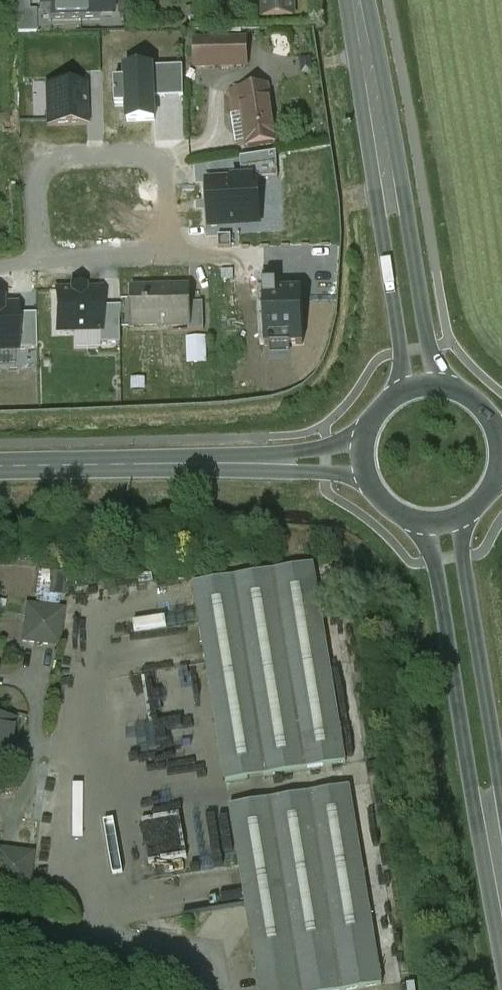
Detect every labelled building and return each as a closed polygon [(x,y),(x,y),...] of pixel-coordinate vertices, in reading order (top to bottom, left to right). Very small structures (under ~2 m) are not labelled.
[(18,34),(37,34),(36,12),(30,12),(29,0),(17,0),(18,34)] [(50,22),(114,20),(113,0),(40,0),(40,12),(50,12),(50,22)] [(264,15),(294,15),(293,0),(263,0),(264,15)] [(247,40),(195,41),(196,68),(247,66),(247,40)] [(182,68),(153,69),(154,98),(183,97),(182,68)] [(154,98),(153,69),(125,70),(126,81),(114,81),(115,107),(127,107),(127,123),(155,122),(154,98)] [(86,87),(46,88),(47,128),(88,127),(86,87)] [(268,87),(232,93),(235,114),(243,113),(248,146),(276,141),(268,87)] [(240,159),(241,181),(257,180),(278,179),(276,154),(240,159)] [(241,181),(207,183),(210,228),(260,225),(257,180),(241,181)] [(276,286),(263,287),(265,346),(303,345),(301,291),(276,291),(276,286)] [(100,290),(86,290),(86,288),(70,288),(70,291),(55,291),(56,334),(99,333),(101,333),(101,308),(100,290)] [(190,288),(132,289),(133,327),(189,325),(191,325),(190,304),(190,288)] [(3,306),(3,303),(0,304),(0,352),(17,352),(16,315),(16,306),(3,306)] [(204,303),(190,304),(191,325),(189,325),(189,331),(205,331),(204,303)] [(120,308),(101,308),(101,333),(99,333),(100,344),(121,343),(120,308)] [(16,315),(17,352),(36,352),(35,315),(16,315)] [(314,565),(194,584),(201,624),(134,635),(134,636),(201,625),(207,664),(141,675),(207,665),(227,783),(347,764),(314,565)] [(64,576),(30,573),(29,588),(63,591),(64,576)] [(64,612),(28,607),(23,643),(59,647),(64,612)] [(8,768),(14,722),(0,721),(0,767),(8,768)] [(231,807),(240,866),(174,877),(174,878),(240,867),(247,906),(181,917),(181,918),(247,907),(260,989),(357,989),(383,986),(350,787),(231,807)] [(0,851),(0,887),(29,891),(33,855),(0,851)]
